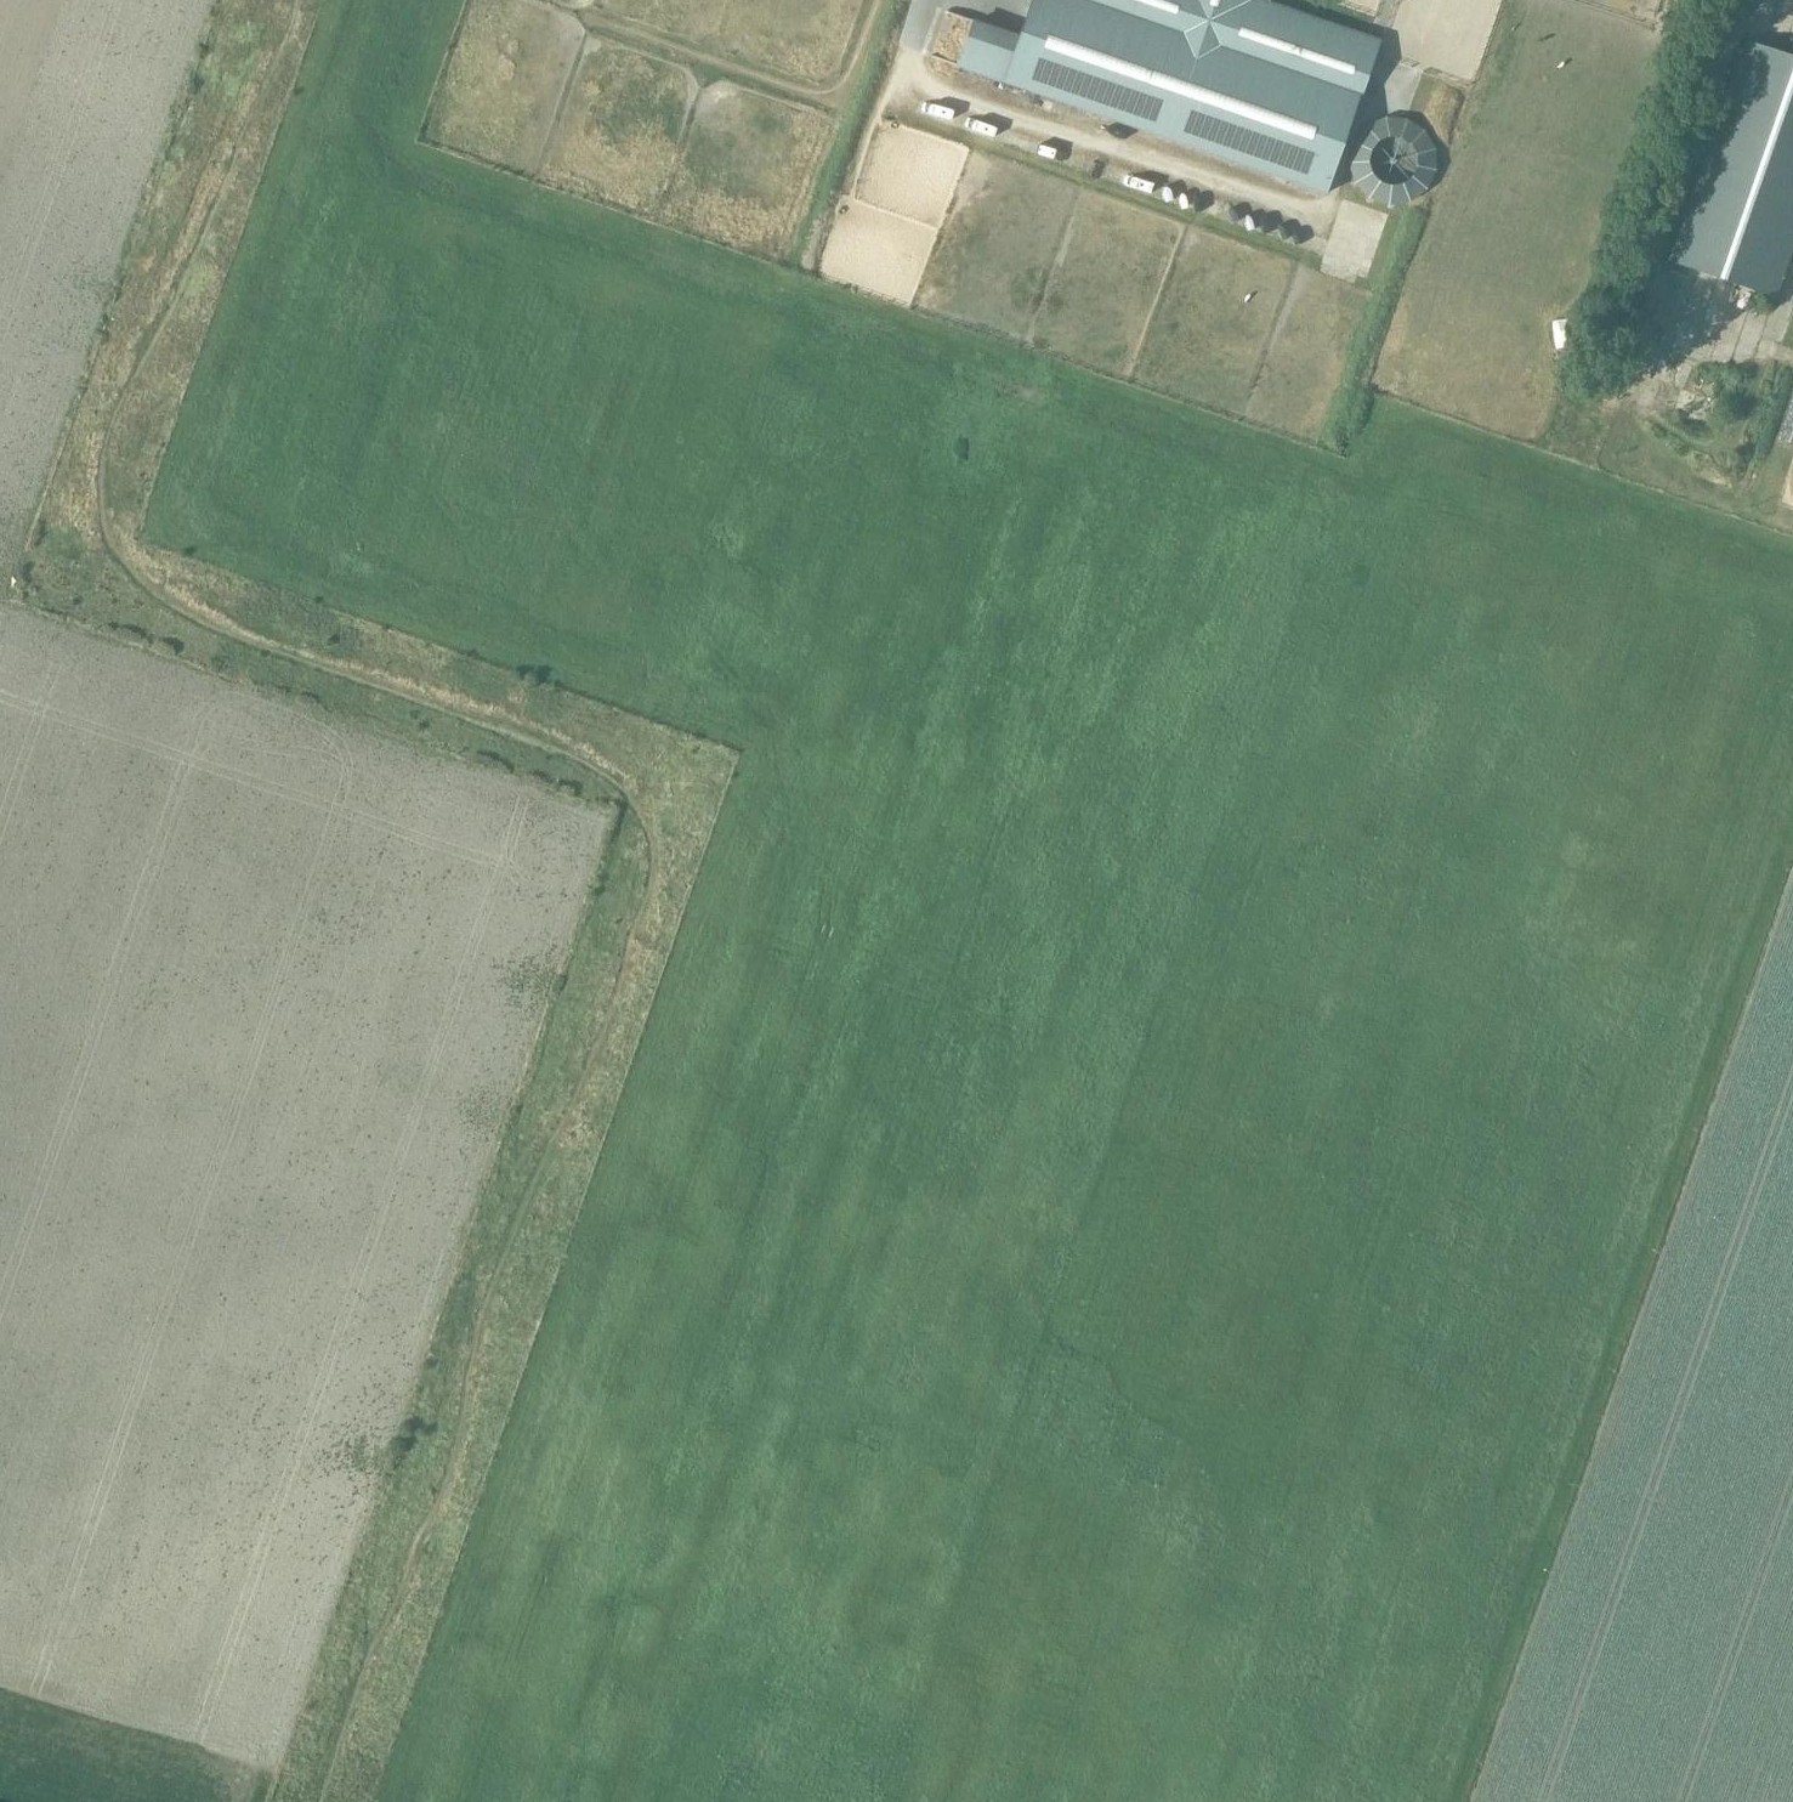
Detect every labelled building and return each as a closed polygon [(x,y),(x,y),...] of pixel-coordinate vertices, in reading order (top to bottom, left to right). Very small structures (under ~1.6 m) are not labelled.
[(1097,115),(1327,194),(1361,96),(1378,45),(1266,6),(1263,0),(1034,0),(1021,37),(1005,83),(1097,115)] [(1777,300),(1792,255),(1792,56),(1750,41),(1672,264),(1777,300)]
